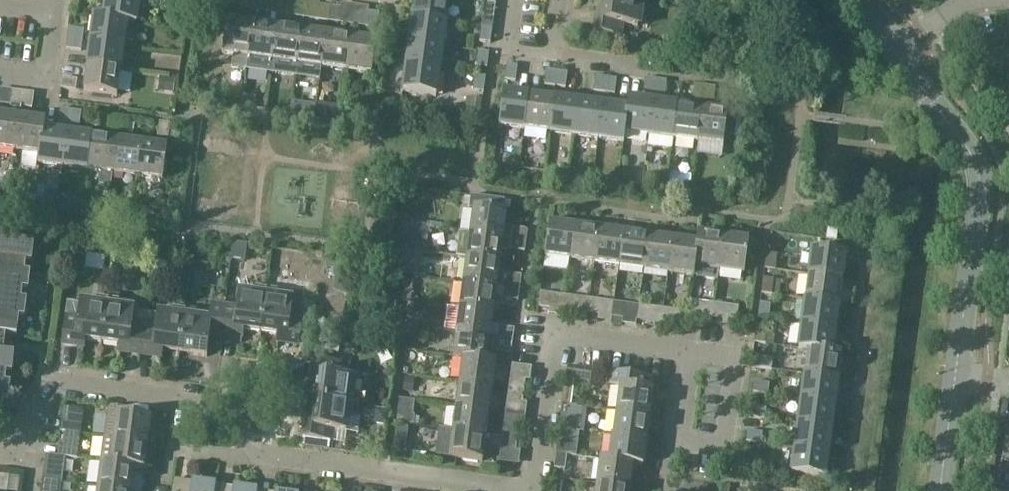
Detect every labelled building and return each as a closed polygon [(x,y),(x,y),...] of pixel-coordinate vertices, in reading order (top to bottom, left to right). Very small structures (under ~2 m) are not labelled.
[(139,0),(105,0),(103,17),(127,20),(127,22),(136,23),(139,0)] [(229,7),(240,9),(241,0),(230,0),(229,7)] [(278,14),(280,0),(269,0),(267,12),(278,14)] [(288,0),(280,0),(278,14),(289,16),(291,0),(288,0)] [(449,0),(415,0),(413,17),(446,21),(449,0)] [(645,0),(599,0),(595,33),(621,36),(622,24),(641,27),(645,0)] [(482,17),(493,18),(495,3),(484,1),(482,17)] [(316,19),(327,21),(329,6),(318,4),(316,19)] [(340,7),(329,6),(327,21),(338,22),(340,7)] [(365,26),(376,28),(378,13),(367,11),(365,26)] [(278,14),(267,13),(264,25),(252,23),(247,57),(271,60),(276,27),(278,14)] [(127,20),(103,17),(94,15),(90,41),(123,46),(127,22),(127,20)] [(413,17),(409,41),(442,46),(446,21),(413,17)] [(245,69),(247,57),(252,24),(226,20),(222,53),(233,55),(232,67),(245,69)] [(479,41),(490,43),(492,27),(481,26),(479,41)] [(69,27),(67,38),(82,40),(84,29),(69,27)] [(300,30),(276,27),(271,60),(296,63),(300,30)] [(325,34),(300,30),(296,63),(321,67),(325,34)] [(321,67),(345,70),(350,37),(325,34),(321,67)] [(350,37),(345,70),(371,73),(376,40),(350,37)] [(81,51),(82,40),(67,38),(66,49),(81,51)] [(90,41),(87,66),(120,70),(123,46),(90,41)] [(409,41),(406,66),(439,70),(442,46),(409,41)] [(476,66),(486,67),(488,52),(478,51),(476,66)] [(506,64),(504,79),(515,81),(517,66),(506,64)] [(116,96),(120,70),(87,66),(83,91),(116,96)] [(436,96),(439,70),(406,66),(402,91),(436,96)] [(544,84),(555,86),(557,71),(546,69),(544,84)] [(567,72),(557,71),(555,86),(565,87),(567,72)] [(485,77),(474,75),(472,90),(483,92),(485,77)] [(593,91),(604,92),(605,77),(595,76),(593,91)] [(60,88),(75,90),(77,79),(62,77),(60,88)] [(616,78),(605,77),(604,92),(614,94),(616,78)] [(643,93),(654,94),(656,79),(645,77),(643,93)] [(175,80),(166,78),(164,92),(173,93),(175,80)] [(666,80),(656,79),(654,94),(664,95),(666,80)] [(692,99),(703,100),(705,85),(694,84),(692,99)] [(715,87),(705,85),(703,100),(713,102),(715,87)] [(0,114),(0,148),(15,150),(20,117),(21,107),(23,91),(12,90),(10,109),(11,109),(10,116),(0,114)] [(23,91),(21,107),(32,108),(34,93),(23,91)] [(498,125),(524,128),(528,95),(503,92),(498,125)] [(524,128),(549,132),(553,98),(528,95),(524,128)] [(479,112),(481,98),(470,97),(468,111),(479,112)] [(549,132),(572,135),(577,101),(553,98),(549,132)] [(624,132),(649,135),(653,102),(627,98),(625,108),(628,108),(624,132)] [(602,105),(577,101),(572,135),(598,138),(602,105)] [(671,149),(673,138),(678,105),(653,102),(649,135),(647,146),(671,149)] [(628,108),(625,108),(602,105),(598,138),(623,141),(624,132),(628,108)] [(701,108),(678,105),(673,138),(697,141),(701,108)] [(727,112),(701,108),(697,141),(723,145),(727,112)] [(58,124),(69,125),(71,110),(60,109),(58,124)] [(81,111),(71,110),(69,125),(79,126),(81,111)] [(107,130),(117,132),(119,116),(109,115),(107,130)] [(130,118),(119,116),(117,132),(128,133),(130,118)] [(37,163),(38,163),(44,120),(20,117),(15,150),(38,153),(37,163)] [(38,163),(63,166),(67,133),(44,130),(45,120),(44,120),(38,163)] [(159,122),(157,137),(168,138),(170,123),(159,122)] [(92,136),(67,133),(63,166),(87,169),(92,136)] [(116,139),(92,136),(87,169),(101,171),(99,185),(110,187),(112,173),(116,139)] [(141,143),(116,139),(112,173),(137,176),(141,143)] [(167,146),(141,143),(137,176),(162,179),(167,146)] [(469,208),(473,209),(470,232),(503,236),(526,240),(527,230),(512,228),(512,229),(504,228),(506,212),(502,211),(504,200),(470,196),(469,208)] [(544,255),(569,259),(574,226),(548,222),(544,255)] [(397,240),(410,242),(412,226),(398,224),(397,240)] [(598,229),(574,226),(569,259),(594,262),(598,229)] [(618,265),(643,269),(647,235),(647,230),(632,228),(631,233),(623,232),(618,265)] [(594,262),(618,265),(623,232),(598,229),(594,262)] [(826,239),(836,240),(838,230),(828,229),(826,239)] [(456,257),(466,258),(466,256),(499,261),(501,247),(509,248),(509,249),(524,251),(526,240),(503,236),(470,232),(469,233),(459,231),(456,257)] [(696,242),(672,239),(667,272),(692,275),(697,233),(696,242)] [(722,236),(697,233),(692,275),(693,275),(700,276),(700,278),(716,280),(722,236)] [(672,239),(647,235),(643,269),(667,272),(672,239)] [(748,240),(722,236),(716,280),(717,280),(719,269),(744,273),(748,240)] [(3,354),(5,335),(16,336),(28,244),(0,241),(0,418),(8,355),(3,354)] [(233,242),(230,261),(245,262),(245,256),(247,245),(247,244),(245,244),(233,242)] [(812,249),(808,274),(841,279),(845,253),(812,249)] [(777,255),(766,253),(764,268),(775,270),(777,255)] [(499,261),(466,256),(466,258),(463,281),(496,286),(519,289),(521,275),(503,273),(502,279),(497,278),(499,261)] [(188,274),(190,263),(178,261),(178,267),(181,272),(188,274)] [(808,274),(805,299),(838,303),(841,279),(808,274)] [(413,298),(415,279),(406,278),(403,297),(413,298)] [(763,278),(761,293),(772,294),(774,279),(763,278)] [(519,289),(496,286),(463,281),(460,305),(493,310),(496,287),(504,288),(502,298),(518,300),(519,289)] [(234,328),(260,332),(266,288),(255,287),(253,295),(237,292),(235,307),(224,306),(221,332),(233,333),(234,328)] [(277,290),(266,288),(260,332),(286,335),(286,340),(299,342),(302,316),(290,315),(292,300),(276,298),(277,290)] [(540,292),(538,307),(549,308),(551,293),(540,292)] [(562,310),(574,311),(576,296),(564,295),(562,310)] [(75,338),(101,342),(107,298),(96,297),(95,305),(67,301),(61,342),(74,343),(75,338)] [(119,300),(107,298),(101,342),(128,345),(127,351),(139,352),(144,312),(139,311),(139,310),(138,309),(138,308),(136,307),(135,306),(135,303),(118,301),(119,300)] [(587,313),(598,315),(600,300),(589,298),(587,313)] [(689,299),(687,314),(698,316),(700,301),(689,299)] [(835,328),(838,303),(805,299),(802,323),(835,328)] [(613,301),(611,316),(623,318),(625,303),(613,301)] [(397,320),(399,303),(389,302),(387,319),(397,320)] [(770,304),(759,302),(757,317),(768,319),(770,304)] [(713,303),(711,318),(723,319),(725,304),(713,303)] [(196,310),(185,309),(179,352),(206,356),(210,330),(221,332),(224,306),(210,304),(208,320),(195,318),(196,310)] [(460,305),(456,330),(489,335),(493,310),(460,305)] [(636,320),(647,321),(649,306),(638,305),(636,320)] [(152,349),(179,352),(185,309),(173,307),(172,315),(144,311),(144,312),(139,352),(152,354),(152,349)] [(662,308),(660,323),(672,325),(674,309),(662,308)] [(798,349),(807,350),(831,353),(832,351),(835,328),(802,323),(798,349)] [(410,326),(408,348),(418,350),(421,328),(410,326)] [(499,326),(497,336),(512,338),(514,328),(499,326)] [(756,327),(754,342),(765,343),(767,328),(756,327)] [(497,336),(489,335),(456,330),(453,355),(495,361),(496,360),(486,359),(488,344),(492,344),(491,351),(510,353),(512,338),(497,336)] [(807,350),(804,373),(838,378),(841,353),(832,351),(831,353),(807,350)] [(492,385),(495,361),(453,355),(453,357),(462,358),(459,381),(492,385)] [(757,356),(756,366),(756,367),(771,369),(772,358),(757,356)] [(318,373),(314,399),(358,405),(359,394),(351,393),(354,377),(339,375),(340,363),(314,359),(312,372),(318,373)] [(567,367),(566,379),(590,383),(592,370),(567,367)] [(619,386),(616,411),(649,415),(653,390),(649,389),(650,378),(609,372),(607,385),(619,386)] [(804,373),(801,398),(834,403),(838,378),(804,373)] [(510,377),(508,387),(524,389),(525,379),(510,377)] [(402,391),(411,393),(413,380),(404,378),(402,391)] [(492,385),(459,381),(456,405),(489,410),(492,385)] [(754,381),(752,392),(768,394),(769,383),(754,381)] [(522,402),(524,389),(508,387),(506,399),(522,402)] [(831,427),(834,403),(801,398),(798,423),(831,427)] [(356,416),(358,405),(314,399),(311,425),(305,425),(304,438),(330,441),(331,429),(346,431),(348,415),(356,416)] [(412,416),(413,413),(414,402),(399,400),(398,411),(396,423),(413,425),(418,426),(419,418),(414,417),(414,416),(412,416)] [(566,415),(581,417),(582,406),(567,404),(566,415)] [(150,417),(126,414),(127,408),(108,405),(104,436),(147,442),(153,443),(155,427),(149,426),(150,417)] [(456,405),(452,430),(485,435),(489,410),(456,405)] [(751,405),(749,416),(764,418),(766,407),(751,405)] [(83,409),(68,407),(67,418),(82,420),(83,409)] [(373,424),(387,425),(388,411),(375,409),(373,424)] [(646,440),(649,415),(616,411),(613,435),(646,440)] [(798,423),(794,447),(828,452),(831,427),(798,423)] [(518,428),(503,426),(502,437),(517,439),(518,428)] [(397,427),(396,436),(407,438),(408,428),(397,427)] [(564,428),(562,439),(578,441),(579,431),(564,428)] [(1008,472),(1008,429),(1006,429),(1002,462),(1000,471),(1008,472)] [(517,439),(502,437),(485,435),(452,430),(449,456),(482,461),(484,446),(515,450),(517,439)] [(747,430),(746,441),(761,443),(763,432),(747,430)] [(81,433),(65,431),(64,442),(79,444),(81,433)] [(613,435),(610,459),(609,460),(633,463),(633,464),(642,465),(646,440),(613,435)] [(146,450),(147,442),(104,436),(101,461),(143,466),(144,465),(150,466),(152,451),(146,450)] [(824,477),(828,452),(794,447),(791,473),(824,477)] [(566,454),(556,452),(554,467),(564,469),(566,454)] [(50,454),(48,466),(63,468),(65,456),(50,454)] [(744,455),(743,466),(758,468),(759,457),(744,455)] [(633,463),(609,460),(610,459),(600,457),(596,483),(630,488),(633,464),(633,463)] [(143,468),(143,466),(101,461),(97,485),(131,490),(134,467),(143,468)] [(7,490),(9,475),(0,474),(0,489),(7,490)] [(216,479),(192,476),(190,490),(214,490),(216,479)] [(552,477),(550,490),(561,490),(563,478),(552,477)] [(51,490),(60,490),(62,481),(46,478),(45,490),(51,490)] [(258,485),(233,482),(232,490),(257,490),(258,485)]
